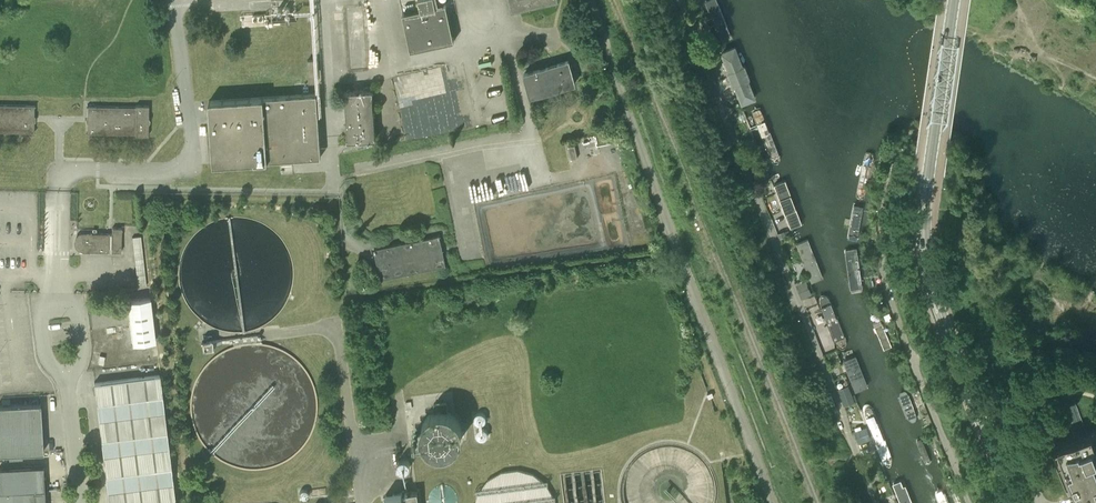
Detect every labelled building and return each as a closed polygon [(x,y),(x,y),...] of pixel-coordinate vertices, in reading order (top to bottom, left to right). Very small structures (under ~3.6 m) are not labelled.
[(434,0),(418,0),(420,9),(403,12),(411,52),(455,42),(446,3),(435,6),(434,0)] [(543,0),(511,0),(512,7),(514,6),(515,11),(517,10),(516,6),(543,0)] [(723,42),(734,38),(719,0),(707,0),(723,42)] [(721,51),(741,102),(757,96),(737,44),(728,48),(721,51)] [(309,82),(317,81),(316,59),(308,59),(309,82)] [(531,96),(575,83),(568,60),(524,72),(531,96)] [(376,135),(375,135),(372,93),(373,93),(373,89),(344,91),(345,95),(348,137),(347,137),(348,140),(376,138),(376,135)] [(213,163),(321,156),(317,93),(209,100),(213,163)] [(34,131),(34,105),(0,104),(0,131),(34,131)] [(149,121),(150,120),(149,118),(148,117),(149,105),(136,104),(136,106),(88,105),(87,132),(135,133),(135,135),(148,135),(148,123),(149,121)] [(754,114),(772,160),(780,156),(762,111),(754,114)] [(775,182),(790,227),(803,222),(787,178),(775,182)] [(847,237),(858,240),(866,207),(855,204),(847,237)] [(91,251),(110,251),(110,233),(92,233),(92,232),(84,232),(79,233),(75,236),(74,241),(75,246),(79,249),(83,251),(91,251)] [(142,234),(133,235),(140,285),(149,283),(142,234)] [(381,278),(446,264),(439,234),(374,247),(381,278)] [(810,238),(797,242),(812,282),(824,278),(810,238)] [(851,290),(863,289),(857,246),(845,248),(851,290)] [(802,296),(812,293),(809,280),(799,282),(802,296)] [(818,294),(838,348),(849,344),(829,290),(818,294)] [(150,297),(130,300),(127,300),(133,343),(156,340),(150,297)] [(882,351),(892,348),(880,312),(870,316),(882,351)] [(869,385),(857,353),(844,358),(856,390),(869,385)] [(160,375),(94,382),(109,502),(175,502),(160,375)] [(908,390),(899,394),(909,418),(918,415),(908,390)] [(842,399),(844,406),(857,402),(854,395),(852,396),(842,399)] [(881,459),(891,455),(871,401),(861,404),(881,459)] [(462,435),(462,431),(462,428),(461,426),(460,423),(459,421),(458,419),(456,417),(454,415),(452,414),(452,413),(449,412),(447,402),(434,404),(435,413),(431,415),(431,414),(428,416),(428,417),(426,419),(424,422),(423,425),(422,428),(422,431),(422,435),(423,438),(424,441),(425,444),(427,446),(430,448),(432,450),(432,451),(436,452),(436,451),(438,452),(440,452),(442,452),(445,452),(447,452),(449,451),(451,450),(453,449),(453,450),(456,448),(456,447),(458,445),(459,443),(460,441),(461,438),(462,435)] [(42,428),(41,403),(0,405),(0,430),(42,428)] [(0,430),(0,454),(43,451),(42,428),(0,430)] [(857,443),(870,438),(866,428),(853,432),(857,443)] [(1092,432),(1056,445),(1060,457),(1061,456),(1079,502),(1095,502),(1095,444),(1092,432)] [(934,459),(926,438),(917,442),(925,462),(934,459)] [(47,488),(46,477),(44,477),(44,465),(0,468),(0,491),(47,488)] [(555,499),(556,500),(557,500),(557,495),(555,495),(555,497),(554,497),(547,485),(550,485),(549,480),(547,480),(548,483),(546,483),(535,475),(535,474),(534,473),(533,474),(519,470),(518,469),(518,470),(503,472),(503,471),(502,472),(502,473),(493,478),(490,479),(489,480),(489,479),(488,480),(488,481),(480,492),(478,492),(477,489),(475,489),(476,495),(479,494),(476,502),(555,502),(555,499)] [(902,480),(890,485),(897,502),(911,502),(902,480)] [(946,485),(934,489),(939,502),(952,502),(946,485)] [(47,488),(0,491),(0,502),(48,502),(47,488)] [(418,493),(418,492),(403,494),(403,493),(386,495),(387,502),(419,502),(418,493)]
